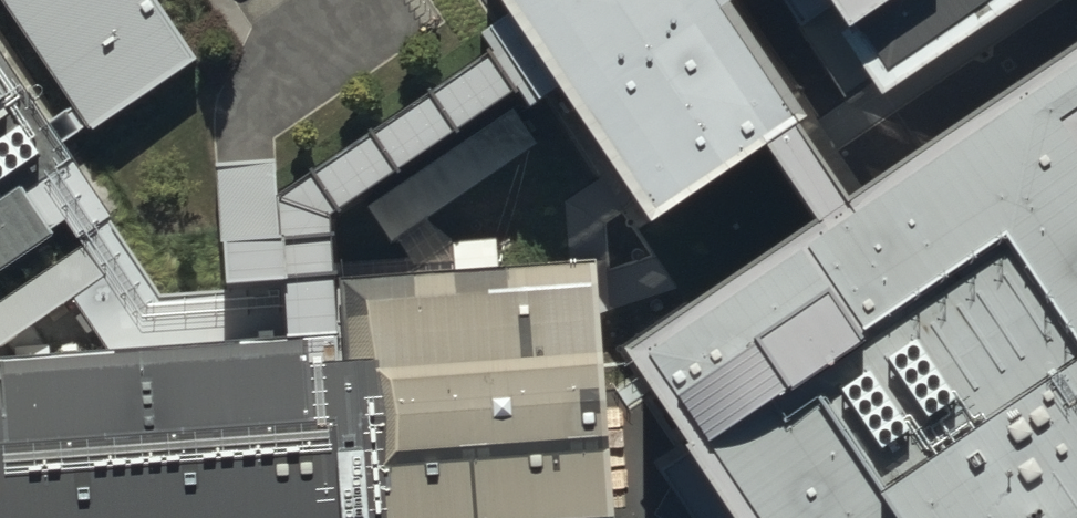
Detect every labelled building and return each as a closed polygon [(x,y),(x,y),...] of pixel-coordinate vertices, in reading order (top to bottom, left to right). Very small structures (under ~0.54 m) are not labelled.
[(155,0),(0,0),(0,314),(119,230),(139,216),(107,172),(220,93),(155,0)] [(489,3),(474,44),(485,67),(507,100),(514,109),(523,120),(552,108),(644,238),(662,225),(799,132),(729,18),(750,0),(492,0),(489,3)] [(858,124),(1038,0),(793,0),(858,124)] [(857,209),(717,304),(635,359),(739,517),(1076,517),(1076,61),(857,209)] [(321,227),(507,100),(485,67),(268,210),(270,297),(271,355),(297,354),(333,352),(330,288),(321,227)] [(799,132),(662,225),(717,304),(857,209),(799,132)] [(270,297),(157,299),(119,230),(0,314),(0,362),(71,309),(114,363),(271,355),(270,297)] [(0,369),(0,517),(610,517),(589,274),(330,288),(333,352),(297,354),(271,355),(114,363),(0,369)]
